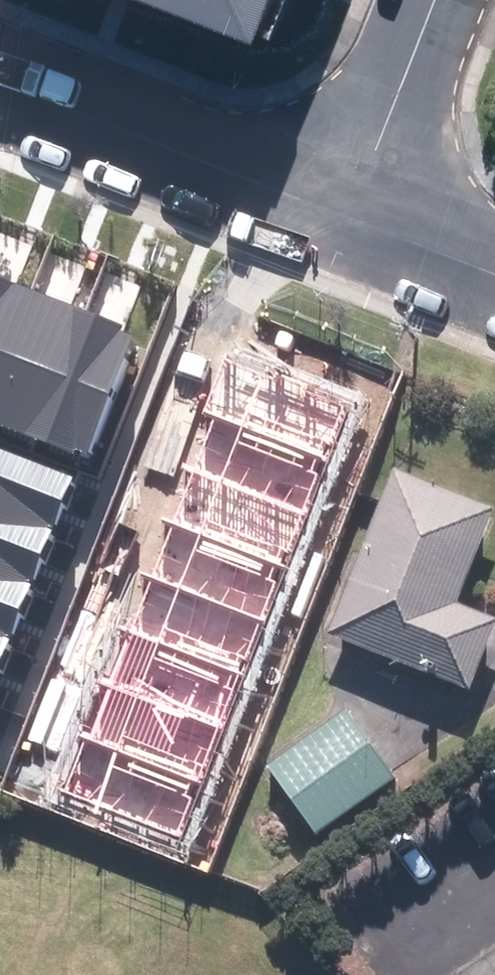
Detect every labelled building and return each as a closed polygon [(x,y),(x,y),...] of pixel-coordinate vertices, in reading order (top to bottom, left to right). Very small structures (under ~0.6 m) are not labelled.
[(31,288),(0,277),(0,369),(31,288)] [(31,288),(0,369),(0,423),(42,437),(90,312),(31,288)] [(123,324),(90,312),(42,437),(88,454),(132,336),(120,332),(123,324)] [(206,413),(215,416),(328,461),(351,402),(229,355),(206,413)] [(307,513),(328,461),(215,416),(194,469),(307,513)] [(50,537),(74,475),(0,447),(0,518),(50,537)] [(307,513),(194,469),(172,525),(285,569),(307,513)] [(399,475),(335,639),(477,694),(494,646),(494,620),(463,608),(494,526),(494,512),(399,475)] [(0,518),(0,577),(30,589),(50,537),(0,518)] [(285,569),(172,525),(152,577),(265,621),(285,569)] [(0,577),(0,643),(8,646),(30,589),(0,577)] [(265,621),(152,577),(130,632),(243,676),(265,621)] [(222,730),(243,676),(130,632),(109,686),(222,730)] [(222,730),(109,686),(90,735),(203,778),(222,730)] [(402,781),(355,715),(275,770),(321,836),(402,781)] [(203,778),(90,735),(68,791),(181,835),(203,778)]
